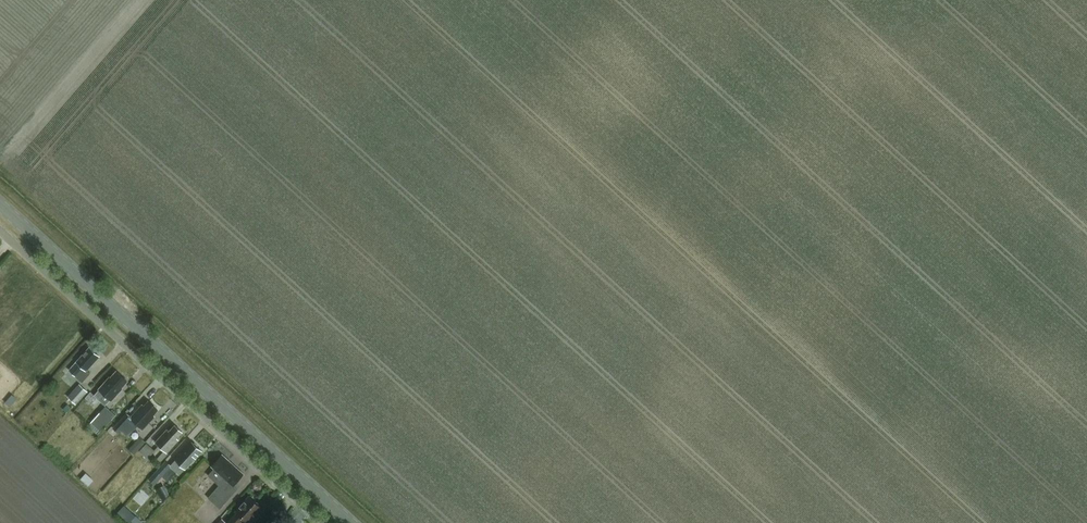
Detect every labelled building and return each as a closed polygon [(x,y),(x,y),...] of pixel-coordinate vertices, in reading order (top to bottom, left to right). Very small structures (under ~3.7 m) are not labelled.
[(90,348),(70,370),(83,381),(90,374),(87,371),(100,356),(90,348)] [(121,388),(127,381),(117,372),(111,379),(110,378),(96,394),(101,399),(106,394),(112,400),(122,389),(121,388)] [(79,384),(68,397),(77,405),(88,392),(79,384)] [(10,405),(16,397),(12,394),(6,402),(10,405)] [(143,404),(131,416),(127,412),(114,425),(120,430),(122,428),(129,434),(139,424),(143,428),(155,415),(153,414),(158,408),(149,400),(144,405),(143,404)] [(106,405),(91,422),(101,432),(117,415),(106,405)] [(165,450),(155,461),(159,465),(169,454),(167,453),(179,439),(177,437),(182,432),(175,425),(170,431),(168,429),(156,443),(165,450)] [(145,442),(140,437),(129,450),(134,455),(145,442)] [(176,460),(171,465),(175,469),(178,466),(180,468),(182,466),(187,470),(204,451),(192,441),(176,460)] [(229,460),(234,455),(219,441),(204,457),(213,465),(211,466),(214,469),(208,475),(219,485),(208,498),(220,509),(238,489),(234,486),(244,474),(229,460)] [(155,450),(146,443),(139,451),(147,459),(155,450)] [(168,468),(163,463),(156,471),(161,475),(168,468)] [(161,498),(169,494),(164,485),(157,489),(161,498)] [(219,522),(239,522),(243,518),(247,522),(251,517),(256,522),(261,517),(255,512),(260,506),(249,497),(236,512),(237,512),(227,522),(223,519),(219,522)] [(117,512),(125,518),(131,510),(123,505),(117,512)] [(125,518),(130,522),(140,522),(142,521),(132,511),(125,518)]
